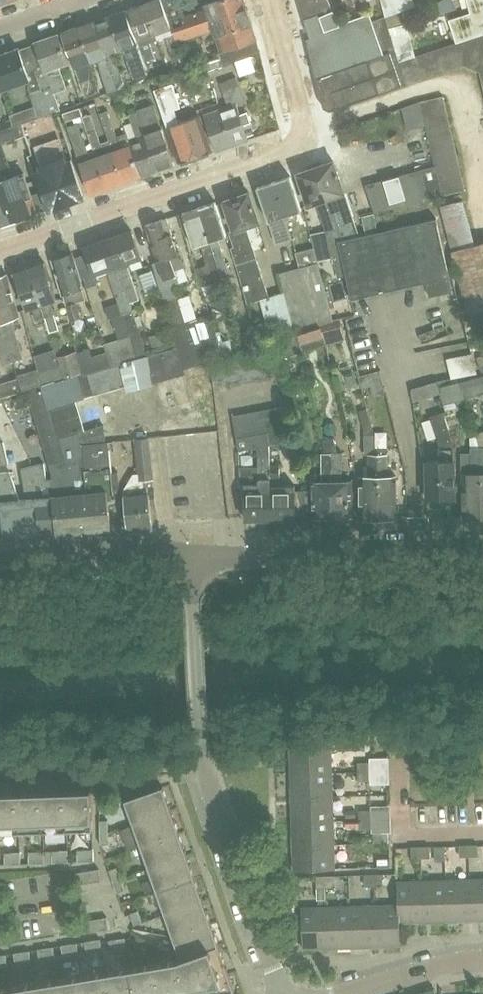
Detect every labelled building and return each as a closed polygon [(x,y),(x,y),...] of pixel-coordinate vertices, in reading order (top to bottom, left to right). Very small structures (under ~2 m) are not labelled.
[(143,3),(156,38),(164,35),(170,51),(178,48),(175,41),(161,0),(151,0),(143,3)] [(175,41),(178,48),(187,45),(184,38),(212,28),(215,35),(220,51),(255,39),(242,0),(212,0),(203,3),(205,9),(183,17),(177,0),(161,0),(175,41)] [(302,15),(319,9),(320,12),(331,7),(328,0),(297,0),(302,15)] [(385,16),(388,27),(406,23),(407,23),(403,8),(414,4),(412,0),(380,0),(385,16)] [(436,3),(442,13),(456,8),(452,0),(441,0),(436,3)] [(470,13),(448,20),(455,40),(456,43),(482,34),(482,0),(466,0),(470,13)] [(143,3),(127,9),(145,59),(154,56),(148,41),(156,38),(143,3)] [(310,56),(315,77),(366,60),(384,53),(372,21),(369,13),(340,23),(331,7),(320,12),(319,9),(302,15),(309,37),(305,38),(310,56)] [(124,10),(108,16),(121,51),(123,50),(133,78),(147,73),(124,10)] [(122,80),(118,69),(112,54),(121,51),(108,16),(92,21),(114,83),(122,80)] [(372,21),(384,53),(388,52),(394,50),(388,27),(385,16),(372,21)] [(92,21),(76,27),(89,62),(97,59),(109,92),(117,89),(114,83),(92,21)] [(397,62),(408,58),(415,56),(409,30),(408,30),(406,23),(388,27),(394,50),(397,62)] [(74,67),(81,65),(89,62),(76,27),(61,32),(74,67)] [(44,67),(34,71),(48,113),(61,109),(55,92),(66,88),(58,65),(67,62),(58,33),(35,41),(44,67)] [(456,43),(454,43),(462,66),(478,72),(482,71),(482,34),(456,43)] [(220,51),(218,52),(219,57),(221,63),(223,63),(223,65),(235,61),(251,56),(260,54),(255,39),(220,51)] [(450,70),(462,66),(454,43),(443,47),(450,70)] [(13,125),(21,122),(48,113),(34,71),(27,73),(18,47),(0,53),(0,90),(29,80),(28,88),(34,106),(9,115),(13,125)] [(443,47),(431,51),(439,73),(450,70),(443,47)] [(431,51),(420,54),(427,77),(439,73),(431,51)] [(384,53),(366,60),(315,77),(323,109),(329,111),(400,86),(388,52),(384,53)] [(416,81),(427,77),(420,54),(415,56),(408,58),(416,81)] [(219,57),(203,62),(207,74),(215,71),(214,68),(223,65),(223,63),(221,63),(219,57)] [(416,81),(408,58),(397,62),(405,84),(416,81)] [(94,76),(79,81),(85,97),(100,91),(94,76)] [(227,105),(203,114),(215,150),(217,149),(230,145),(231,144),(247,139),(245,132),(258,128),(255,121),(251,122),(247,112),(238,115),(234,104),(245,100),(237,76),(218,82),(221,91),(227,105)] [(154,90),(179,162),(211,151),(199,115),(179,122),(174,109),(180,107),(172,83),(154,90)] [(402,107),(405,118),(421,113),(445,108),(442,96),(419,102),(402,107)] [(136,109),(137,112),(157,170),(173,164),(152,104),(136,109)] [(408,130),(424,125),(447,120),(445,108),(421,113),(405,118),(408,130)] [(70,110),(62,113),(65,121),(73,118),(70,110)] [(108,139),(112,150),(123,182),(140,176),(129,145),(125,133),(117,136),(108,110),(99,113),(108,139)] [(131,122),(124,124),(127,132),(125,133),(128,140),(129,145),(140,176),(157,170),(137,112),(129,115),(128,115),(131,122)] [(83,117),(94,150),(96,156),(107,188),(123,182),(112,150),(108,139),(100,142),(90,115),(83,117)] [(447,120),(424,125),(427,137),(450,131),(447,120)] [(25,135),(21,122),(13,125),(17,138),(25,135)] [(67,126),(90,194),(107,188),(96,156),(94,150),(89,152),(78,122),(67,126)] [(16,220),(36,213),(23,173),(12,176),(1,142),(14,138),(10,126),(0,129),(0,171),(16,220)] [(427,137),(429,148),(453,143),(450,131),(427,137)] [(42,170),(36,172),(49,209),(83,197),(70,160),(64,162),(55,137),(33,145),(42,170)] [(429,148),(432,160),(456,155),(453,143),(429,148)] [(435,172),(458,167),(456,155),(432,160),(433,166),(435,172)] [(336,240),(357,236),(331,161),(314,167),(332,221),(336,240)] [(440,196),(437,184),(435,172),(433,166),(364,185),(372,211),(440,196)] [(338,277),(346,275),(341,255),(340,255),(336,240),(332,221),(314,167),(296,172),(307,205),(316,203),(323,223),(324,230),(330,257),(333,257),(338,277)] [(435,172),(437,184),(461,178),(458,167),(435,172)] [(16,220),(0,171),(0,225),(16,220)] [(290,175),(272,181),(285,220),(291,218),(304,213),(302,208),(290,175)] [(461,178),(437,184),(440,196),(464,190),(461,178)] [(285,220),(272,181),(256,186),(275,243),(291,237),(285,220)] [(248,303),(260,299),(270,336),(294,329),(284,291),(269,296),(245,226),(258,222),(248,192),(244,193),(242,192),(236,194),(234,197),(223,201),(232,229),(229,230),(234,246),(229,247),(248,303)] [(449,253),(473,338),(482,336),(482,243),(475,245),(463,201),(436,208),(449,253)] [(214,202),(198,207),(218,274),(219,279),(229,276),(216,238),(225,236),(214,202)] [(219,279),(218,274),(198,207),(182,212),(193,246),(200,244),(206,262),(204,265),(196,267),(201,285),(219,279)] [(366,234),(357,236),(336,240),(340,255),(341,255),(346,275),(351,298),(448,275),(435,218),(378,231),(374,213),(362,216),(366,234)] [(161,220),(145,226),(158,261),(152,263),(175,345),(183,373),(210,364),(221,360),(225,358),(217,332),(211,315),(197,319),(184,323),(176,297),(173,289),(179,287),(178,283),(188,280),(179,253),(176,254),(169,234),(172,234),(166,218),(161,220)] [(141,257),(131,230),(107,239),(129,302),(140,298),(127,262),(141,257)] [(120,364),(148,355),(148,354),(129,302),(107,239),(84,247),(93,273),(106,269),(118,301),(105,306),(109,318),(112,317),(119,338),(103,344),(106,351),(111,367),(113,366),(120,364)] [(295,252),(299,266),(307,264),(305,257),(315,254),(313,247),(295,252)] [(52,260),(70,320),(80,317),(75,302),(84,299),(71,254),(68,255),(66,253),(61,255),(60,258),(52,260)] [(307,264),(299,266),(279,272),(284,291),(294,329),(333,319),(315,254),(305,257),(307,264)] [(32,268),(29,269),(45,317),(50,333),(59,330),(54,314),(49,301),(55,299),(44,263),(41,264),(39,263),(33,264),(32,268)] [(45,317),(29,269),(27,270),(23,268),(17,270),(16,273),(14,274),(25,309),(32,307),(36,320),(45,317)] [(0,276),(0,317),(13,361),(23,358),(11,318),(19,316),(7,274),(0,276)] [(452,291),(448,275),(426,281),(430,296),(452,291)] [(0,317),(0,352),(4,364),(13,361),(0,317)] [(321,326),(298,333),(304,350),(326,343),(321,326)] [(165,333),(150,338),(154,352),(170,347),(165,333)] [(297,334),(276,341),(279,359),(302,350),(297,334)] [(264,344),(269,377),(281,376),(274,341),(264,344)] [(264,344),(254,348),(258,379),(269,377),(264,344)] [(151,384),(183,373),(175,345),(148,354),(148,355),(151,384)] [(83,376),(87,374),(96,372),(105,369),(109,367),(111,367),(106,351),(92,356),(89,347),(77,352),(81,364),(79,365),(81,372),(83,376)] [(258,379),(254,348),(243,352),(247,381),(258,379)] [(60,364),(65,378),(81,372),(79,365),(81,364),(77,352),(77,351),(58,356),(60,364)] [(243,352),(241,352),(232,356),(236,382),(247,381),(243,352)] [(148,355),(120,364),(127,384),(130,392),(151,384),(148,355)] [(232,356),(225,358),(221,360),(224,384),(236,382),(232,356)] [(224,384),(221,360),(210,364),(211,374),(213,386),(224,384)] [(39,371),(43,385),(65,378),(60,364),(39,371)] [(113,366),(119,387),(127,384),(120,364),(113,366)] [(110,389),(119,387),(113,366),(111,367),(109,367),(105,369),(110,389)] [(20,392),(25,390),(43,385),(39,371),(38,368),(15,374),(17,379),(20,392)] [(96,372),(102,392),(110,389),(105,369),(96,372)] [(373,395),(385,392),(379,370),(358,376),(361,388),(371,385),(373,395)] [(65,378),(43,385),(68,472),(69,472),(74,531),(89,530),(84,471),(83,446),(85,444),(81,431),(85,430),(76,400),(93,394),(87,374),(83,376),(81,372),(65,378)] [(95,394),(102,392),(96,372),(87,374),(93,394),(95,394)] [(482,375),(461,381),(464,389),(466,398),(482,393),(482,379),(482,375)] [(20,392),(17,379),(0,384),(0,397),(20,392)] [(461,381),(439,386),(441,392),(442,395),(464,389),(461,381)] [(43,385),(25,390),(51,470),(52,479),(57,533),(74,531),(69,472),(68,472),(43,385)] [(25,394),(13,398),(16,407),(28,404),(25,394)] [(286,404),(275,406),(280,430),(291,428),(286,404)] [(275,406),(264,408),(269,432),(280,430),(275,406)] [(264,408),(253,410),(258,433),(269,432),(264,408)] [(253,410),(242,412),(247,435),(258,433),(253,410)] [(452,444),(442,411),(429,415),(439,448),(439,460),(425,461),(426,497),(454,496),(452,444)] [(242,436),(247,435),(242,412),(231,414),(236,437),(242,436)] [(85,430),(81,431),(85,444),(83,446),(84,471),(89,530),(110,528),(108,502),(107,494),(113,493),(111,472),(109,441),(105,441),(104,424),(85,430)] [(291,428),(280,430),(269,432),(268,445),(293,440),(291,428)] [(269,432),(258,433),(247,435),(242,436),(236,437),(238,450),(258,447),(258,458),(258,482),(243,483),(244,519),(270,518),(269,486),(269,478),(269,464),(268,445),(269,432)] [(376,518),(376,452),(376,448),(375,448),(375,434),(364,434),(364,452),(366,452),(366,475),(358,475),(359,518),(376,518)] [(139,475),(140,480),(152,479),(148,437),(135,438),(139,475)] [(334,437),(322,439),(326,451),(331,451),(332,453),(338,453),(337,451),(334,437)] [(376,452),(376,518),(395,517),(394,474),(386,474),(386,446),(376,447),(376,448),(376,452)] [(462,473),(463,516),(470,516),(481,516),(479,447),(469,447),(469,452),(462,452),(462,456),(462,473)] [(311,489),(302,490),(307,511),(312,511),(312,516),(316,516),(318,518),(323,518),(325,516),(330,516),(330,453),(320,453),(320,482),(311,482),(311,489)] [(348,515),(350,515),(349,480),(341,481),(340,453),(330,453),(330,516),(338,515),(341,518),(345,518),(348,515)] [(57,533),(52,479),(45,479),(43,464),(31,466),(35,482),(36,499),(39,535),(57,533)] [(279,464),(269,464),(269,478),(279,478),(279,464)] [(19,500),(22,536),(39,535),(36,499),(35,482),(31,466),(31,467),(21,470),(25,499),(19,500)] [(0,472),(0,516),(2,516),(3,530),(4,538),(22,536),(19,500),(10,471),(0,472)] [(133,475),(123,492),(127,526),(153,524),(150,506),(155,506),(152,479),(140,480),(139,475),(133,475)] [(307,511),(302,490),(295,490),(295,485),(269,486),(270,518),(295,518),(295,511),(307,511)] [(291,748),(291,771),(331,770),(331,747),(291,748)] [(369,762),(357,762),(358,772),(369,772),(369,762)] [(330,794),(331,770),(291,771),(291,795),(330,794)] [(370,782),(369,772),(358,772),(358,782),(370,782)] [(171,809),(163,786),(125,799),(133,823),(171,809)] [(66,790),(67,830),(93,829),(91,789),(66,790)] [(18,791),(19,832),(43,831),(42,790),(18,791)] [(43,831),(67,830),(66,790),(42,790),(43,831)] [(19,832),(18,791),(0,792),(0,832),(19,832)] [(292,820),(331,819),(330,794),(291,795),(292,820)] [(133,823),(141,845),(179,832),(171,809),(133,823)] [(359,820),(371,820),(371,810),(359,810),(359,820)] [(332,843),(331,819),(292,820),(292,844),(332,843)] [(108,832),(108,820),(100,820),(100,832),(108,832)] [(371,828),(371,820),(359,820),(359,829),(371,828)] [(100,832),(100,844),(108,843),(108,832),(100,832)] [(141,845),(149,868),(187,855),(179,832),(141,845)] [(333,870),(332,843),(292,844),(293,871),(333,870)] [(468,857),(468,845),(459,845),(459,857),(468,857)] [(477,845),(468,845),(468,857),(478,856),(477,845)] [(412,858),(421,858),(420,846),(411,847),(412,858)] [(429,846),(420,846),(421,858),(430,858),(429,846)] [(85,861),(85,849),(77,849),(77,861),(85,861)] [(85,861),(93,861),(93,849),(85,849),(85,861)] [(37,863),(45,862),(44,850),(36,851),(37,863)] [(60,850),(52,850),(53,862),(61,862),(60,850)] [(61,862),(68,862),(68,850),(60,850),(61,862)] [(13,864),(20,863),(20,851),(12,852),(13,864)] [(36,851),(28,851),(29,863),(37,863),(36,851)] [(12,852),(4,852),(5,864),(13,864),(12,852)] [(149,868),(157,891),(195,877),(187,855),(149,868)] [(377,867),(390,867),(390,858),(377,858),(377,867)] [(120,878),(116,867),(109,870),(113,881),(120,878)] [(101,880),(99,868),(91,870),(93,882),(101,880)] [(83,871),(85,883),(93,882),(91,870),(83,871)] [(83,871),(76,872),(78,884),(85,883),(83,871)] [(373,886),(373,874),(364,874),(364,886),(373,886)] [(382,874),(373,874),(373,886),(383,886),(382,874)] [(325,875),(316,875),(316,888),(326,887),(325,875)] [(334,875),(325,875),(326,887),(335,887),(334,875)] [(157,891),(165,913),(203,900),(195,877),(157,891)] [(113,881),(117,892),(124,889),(120,878),(113,881)] [(482,919),(482,878),(472,879),(473,919),(482,919)] [(424,920),(448,920),(447,879),(422,880),(424,920)] [(472,879),(447,879),(448,920),(473,919),(472,879)] [(396,881),(397,905),(398,905),(399,921),(424,920),(422,880),(396,881)] [(165,913),(173,936),(211,922),(203,900),(165,913)] [(397,905),(376,906),(377,946),(399,945),(399,921),(398,905),(397,905)] [(351,906),(326,907),(327,947),(352,946),(351,906)] [(352,946),(377,946),(376,906),(351,906),(352,946)] [(327,947),(326,907),(302,908),(303,948),(327,947)] [(134,924),(142,921),(138,910),(130,913),(134,924)] [(101,929),(109,928),(107,916),(99,917),(101,929)] [(93,931),(101,929),(99,917),(91,919),(93,931)] [(91,919),(84,920),(86,932),(93,931),(91,919)] [(173,936),(180,958),(209,948),(209,949),(219,945),(211,922),(173,936)] [(117,938),(119,950),(127,949),(125,937),(117,938)] [(92,940),(94,951),(102,950),(100,938),(92,940)] [(109,940),(111,951),(119,950),(117,938),(109,940)] [(85,941),(87,953),(94,951),(92,940),(85,941)] [(78,954),(77,942),(69,943),(71,955),(78,954)] [(71,955),(69,943),(61,945),(63,956),(71,955)] [(235,990),(219,945),(209,949),(209,948),(180,958),(177,959),(183,993),(212,993),(235,990)] [(47,959),(55,958),(53,946),(45,947),(47,959)] [(45,947),(37,949),(39,960),(47,959),(45,947)] [(31,962),(29,950),(21,951),(23,963),(31,962)] [(23,963),(21,951),(14,952),(15,964),(23,963)] [(177,959),(154,963),(159,993),(183,993),(177,959)] [(154,963),(130,967),(134,993),(159,993),(154,963)] [(130,967),(106,971),(109,993),(134,993),(130,967)] [(106,971),(82,974),(85,993),(109,993),(106,971)] [(82,974),(58,978),(61,993),(85,993),(82,974)] [(58,978),(35,982),(36,993),(61,993),(58,978)] [(35,982),(11,986),(12,993),(36,993),(35,982)]
